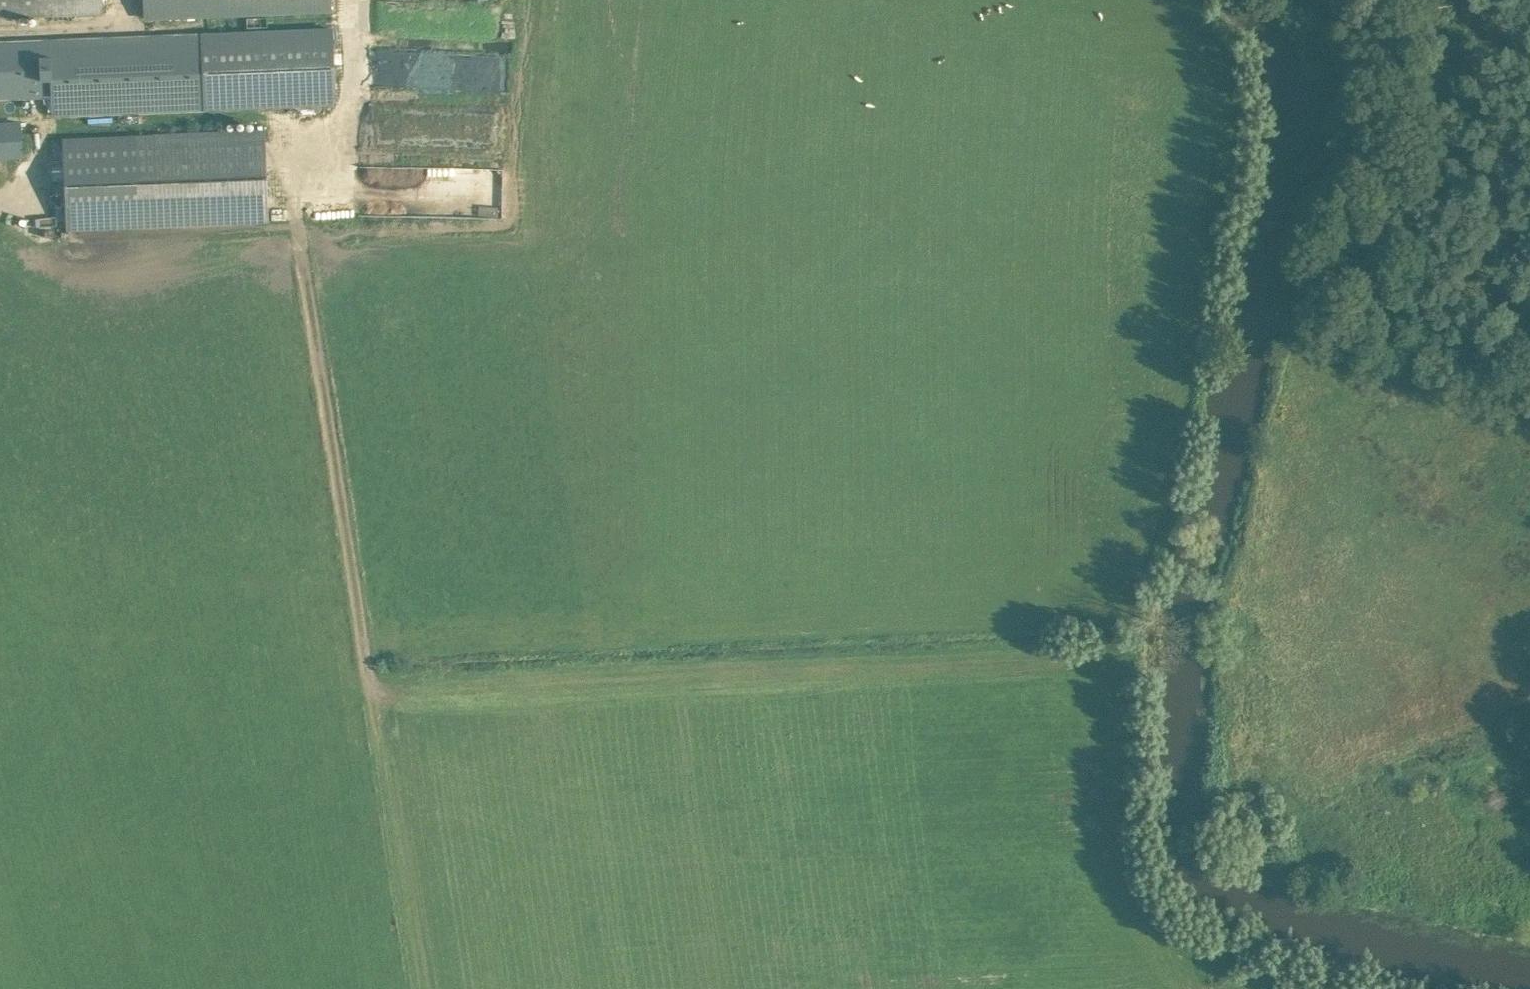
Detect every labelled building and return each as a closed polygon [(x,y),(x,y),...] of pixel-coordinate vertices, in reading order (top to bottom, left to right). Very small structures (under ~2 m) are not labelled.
[(103,12),(102,0),(0,0),(0,16),(103,12)] [(332,10),(332,0),(145,0),(145,18),(332,10)] [(52,115),(336,104),(333,27),(0,40),(0,98),(51,96),(52,115)] [(21,121),(0,123),(0,157),(23,156),(21,121)] [(137,226),(269,221),(265,128),(133,133),(62,137),(68,230),(137,226)]
